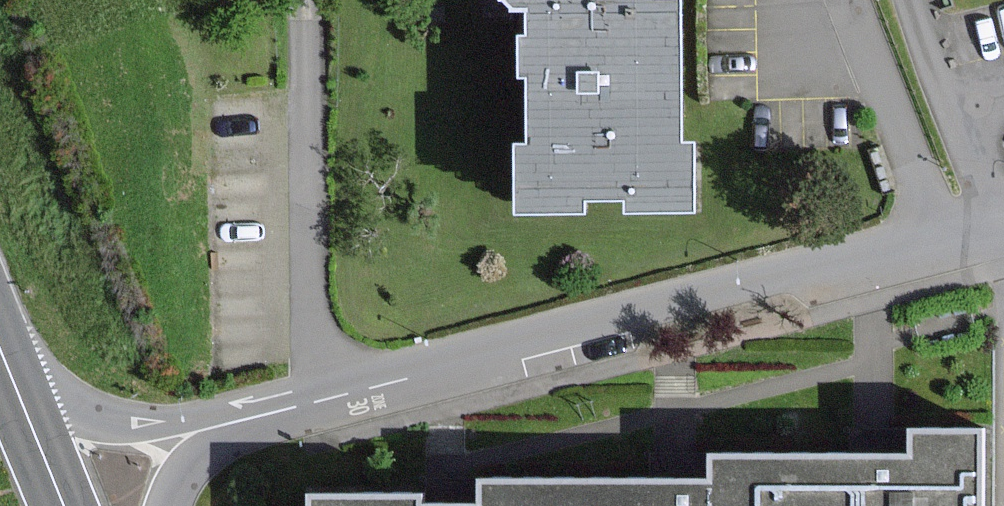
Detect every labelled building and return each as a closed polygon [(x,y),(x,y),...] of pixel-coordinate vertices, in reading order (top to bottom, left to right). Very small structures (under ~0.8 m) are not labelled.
[(701,207),(700,138),(686,138),(686,0),(510,0),(510,8),(536,8),(536,33),(528,33),(528,70),(540,70),(541,143),(528,143),(529,206),(589,205),(589,193),(635,192),(635,207),(701,207)] [(986,428),(920,427),(920,456),(870,456),(720,455),(719,482),(674,482),(491,480),(491,505),(985,505),(986,428)] [(428,497),(318,496),(317,505),(428,505),(428,497)]
